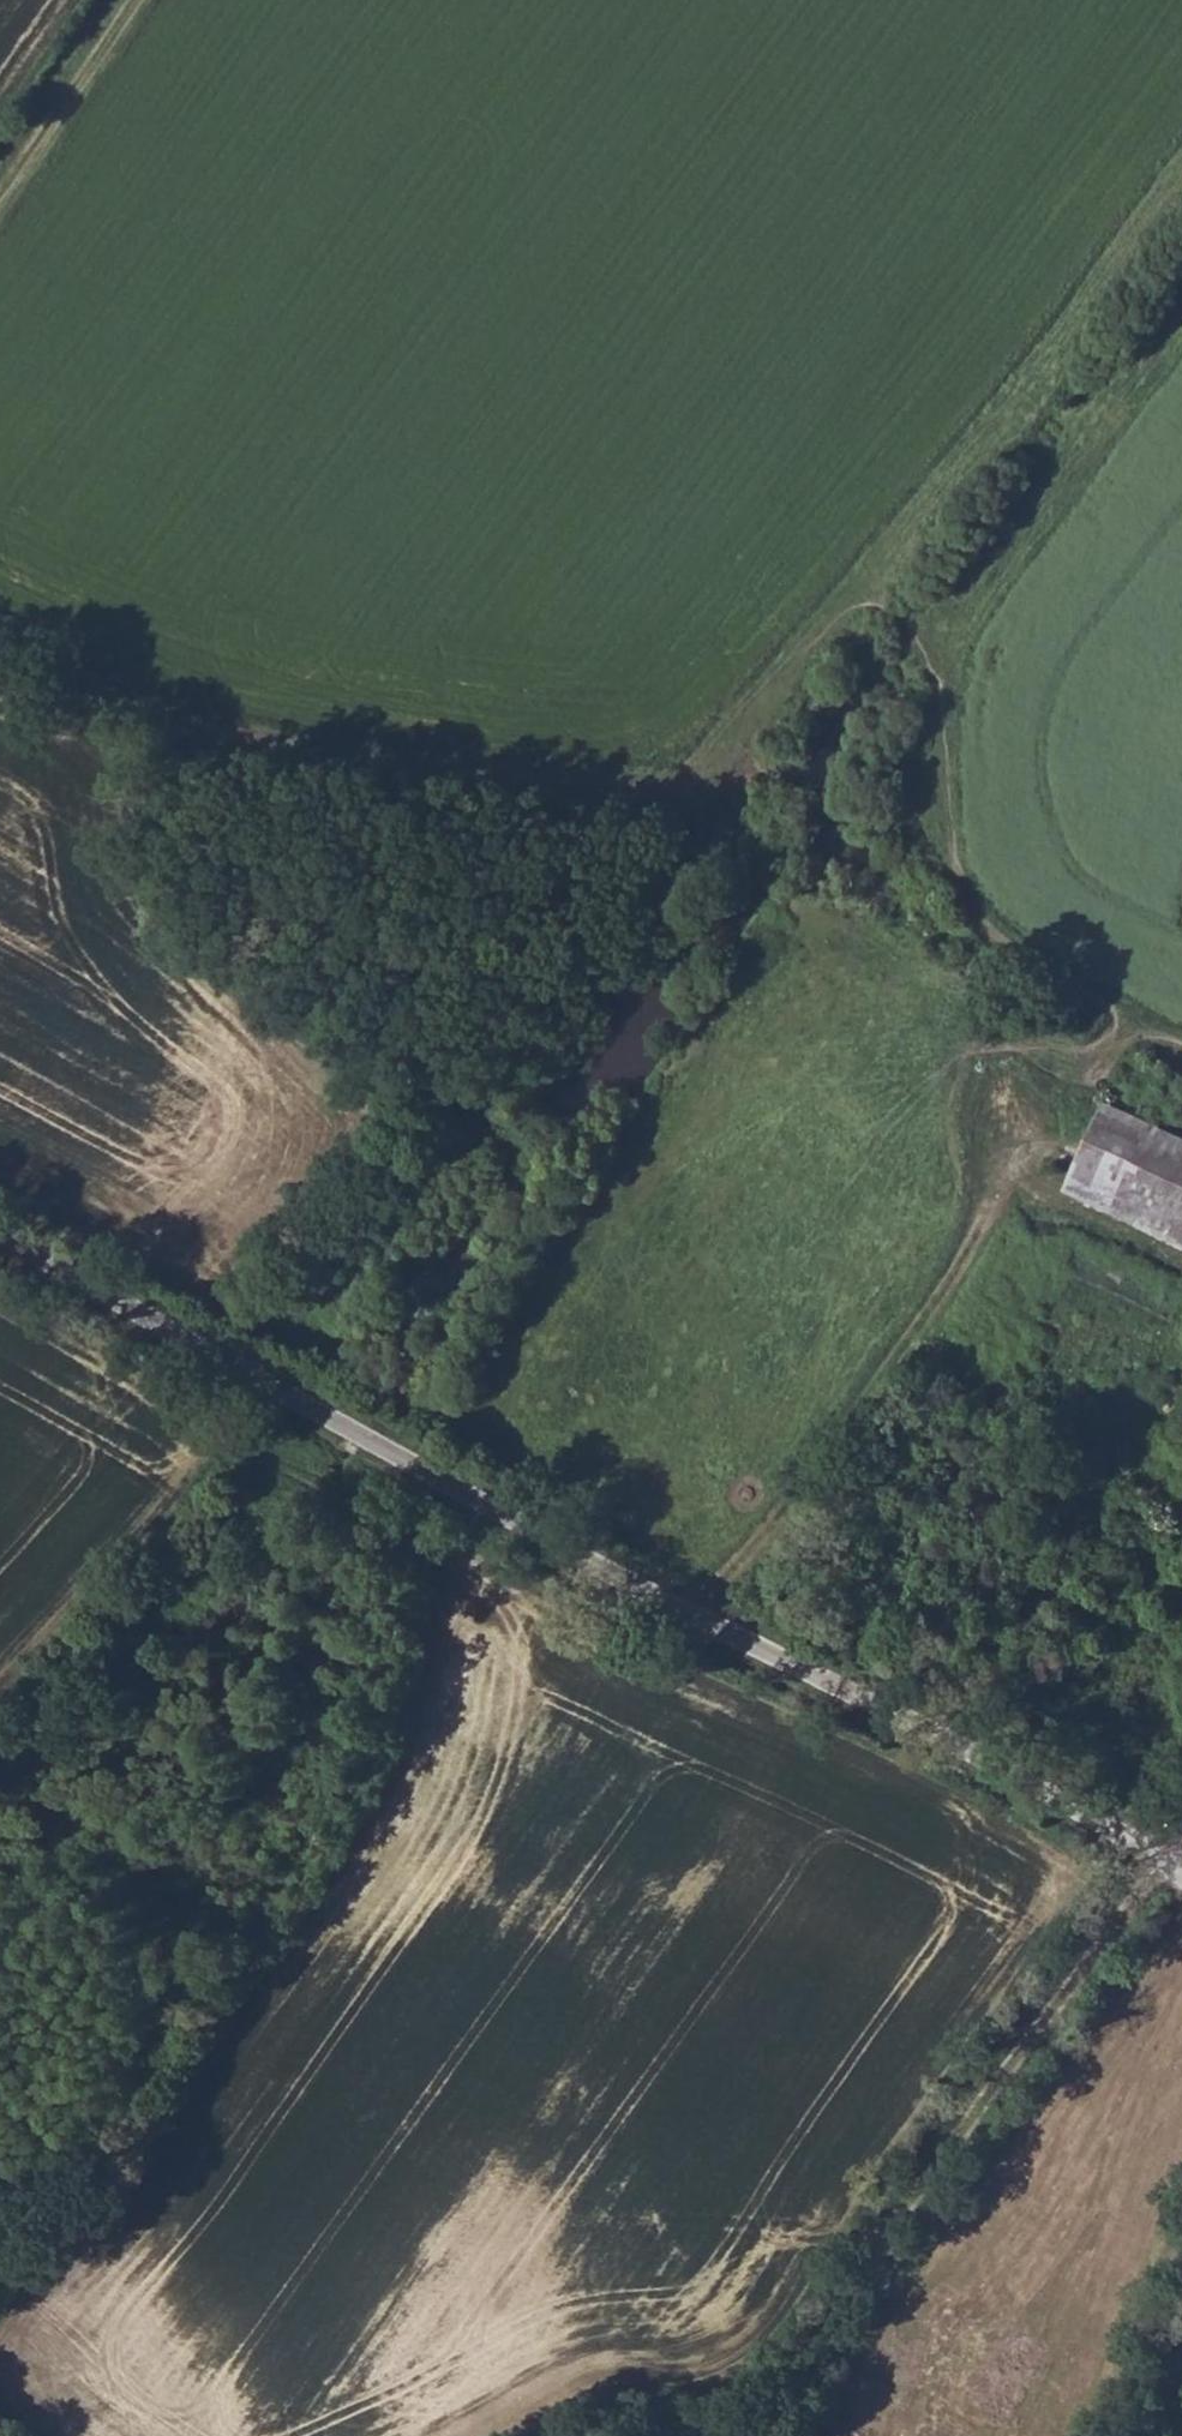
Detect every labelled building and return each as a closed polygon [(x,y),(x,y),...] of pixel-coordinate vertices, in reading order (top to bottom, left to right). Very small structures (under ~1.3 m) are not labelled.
[(1181,1225),(1181,1137),(1097,1097),(1060,1169),(1181,1225)]
